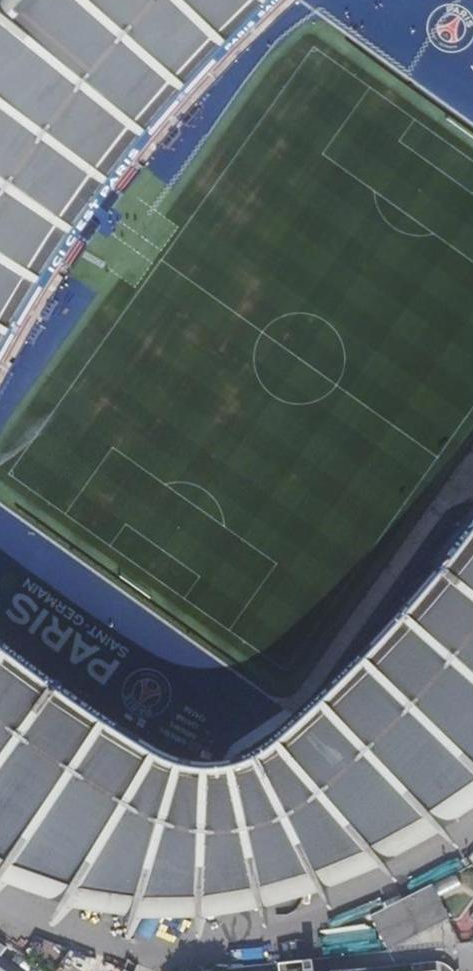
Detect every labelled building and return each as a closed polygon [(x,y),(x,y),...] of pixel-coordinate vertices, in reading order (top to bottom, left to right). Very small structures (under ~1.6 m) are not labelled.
[(18,6),(6,19),(0,25),(0,370),(42,293),(77,239),(29,205),(47,181),(66,155),(112,190),(214,65),(286,0),(24,0),(18,6)] [(8,875),(28,884),(50,893),(72,900),(86,904),(112,909),(138,912),(151,913),(176,914),(202,913),(229,910),(261,904),(292,897),(319,888),(349,877),(378,864),(397,853),(437,829),(461,813),(472,804),(472,542),(454,568),(402,630),(337,694),(291,739),(265,759),(243,769),(218,772),(197,772),(170,766),(131,740),(69,702),(37,676),(0,647),(0,870),(8,875)] [(432,886),(367,911),(381,947),(446,922),(432,886)] [(140,916),(135,934),(149,939),(155,921),(140,916)] [(327,928),(328,948),(347,947),(346,927),(327,928)] [(304,960),(279,963),(280,970),(305,970),(304,960)]
